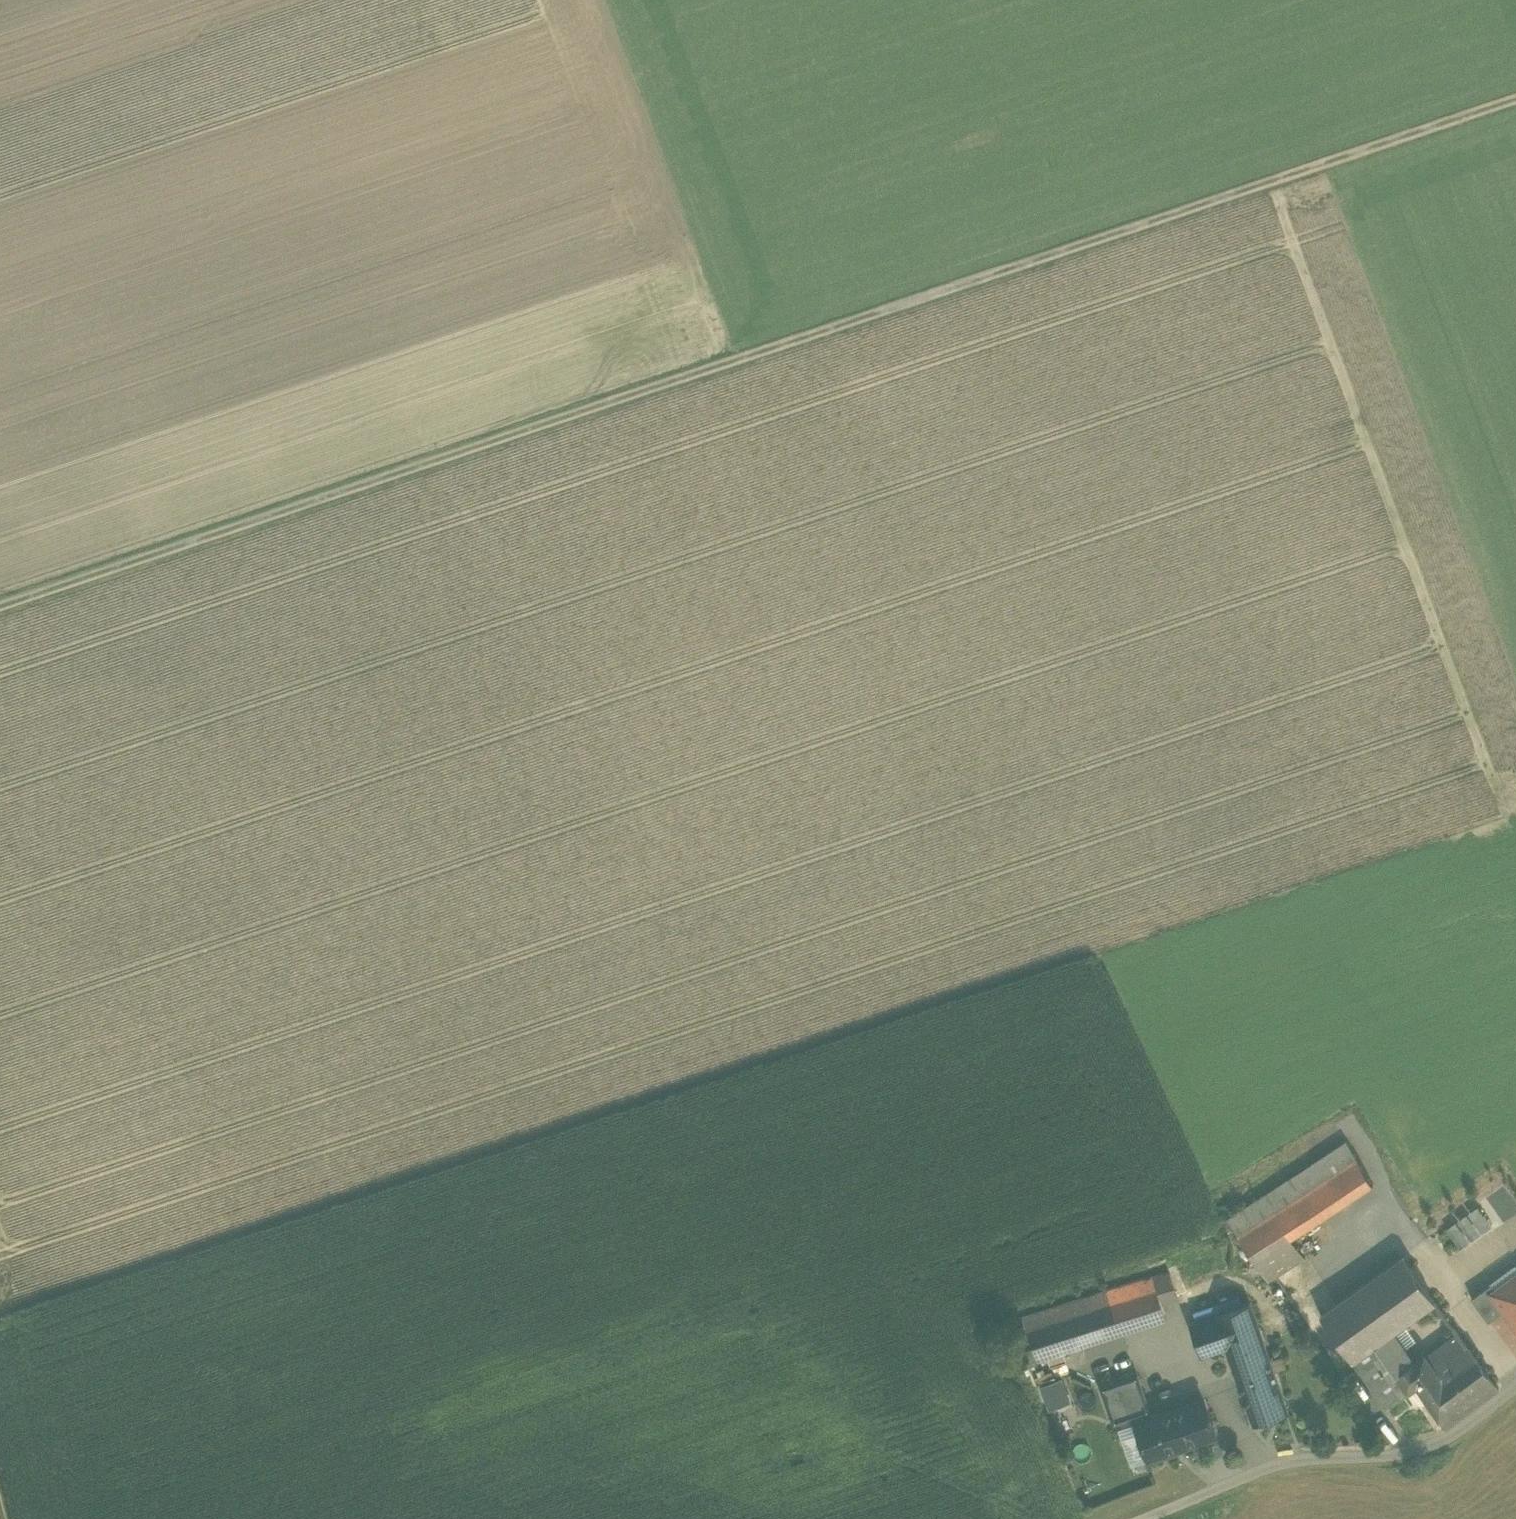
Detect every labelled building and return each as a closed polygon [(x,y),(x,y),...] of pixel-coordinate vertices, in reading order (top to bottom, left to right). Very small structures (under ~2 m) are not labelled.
[(1346,1139),(1263,1193),(1274,1210),(1291,1235),(1373,1181),(1346,1139)] [(1467,1184),(1415,1216),(1429,1237),(1442,1229),(1456,1251),(1494,1227),(1467,1184)] [(1263,1193),(1228,1216),(1238,1233),(1274,1210),(1263,1193)] [(1291,1235),(1274,1210),(1238,1233),(1269,1279),(1304,1255),(1291,1235)] [(1403,1255),(1321,1314),(1352,1358),(1374,1343),(1392,1329),(1434,1299),(1403,1255)] [(1170,1271),(1153,1277),(1162,1301),(1178,1295),(1170,1271)] [(1491,1291),(1504,1309),(1515,1326),(1515,1273),(1495,1288),(1491,1291)] [(1117,1285),(1023,1315),(1035,1353),(1165,1312),(1162,1301),(1153,1277),(1118,1288),(1117,1285)] [(1491,1283),(1471,1297),(1488,1320),(1504,1309),(1491,1291),(1495,1288),(1491,1283)] [(1250,1301),(1190,1321),(1202,1354),(1226,1345),(1230,1356),(1238,1378),(1273,1366),(1250,1301)] [(1413,1360),(1392,1329),(1374,1343),(1407,1390),(1417,1383),(1436,1368),(1427,1356),(1424,1352),(1413,1360)] [(1458,1333),(1427,1356),(1436,1368),(1417,1383),(1446,1425),(1498,1387),(1458,1333)] [(1407,1390),(1374,1343),(1352,1358),(1386,1405),(1407,1390)] [(1230,1356),(1215,1361),(1224,1387),(1239,1382),(1238,1378),(1230,1356)] [(1273,1366),(1238,1378),(1239,1382),(1253,1420),(1288,1408),(1273,1366)] [(1137,1374),(1101,1386),(1114,1423),(1150,1410),(1137,1374)] [(1039,1383),(1049,1408),(1071,1400),(1061,1375),(1039,1383)] [(1203,1398),(1135,1422),(1148,1458),(1216,1434),(1203,1398)]
